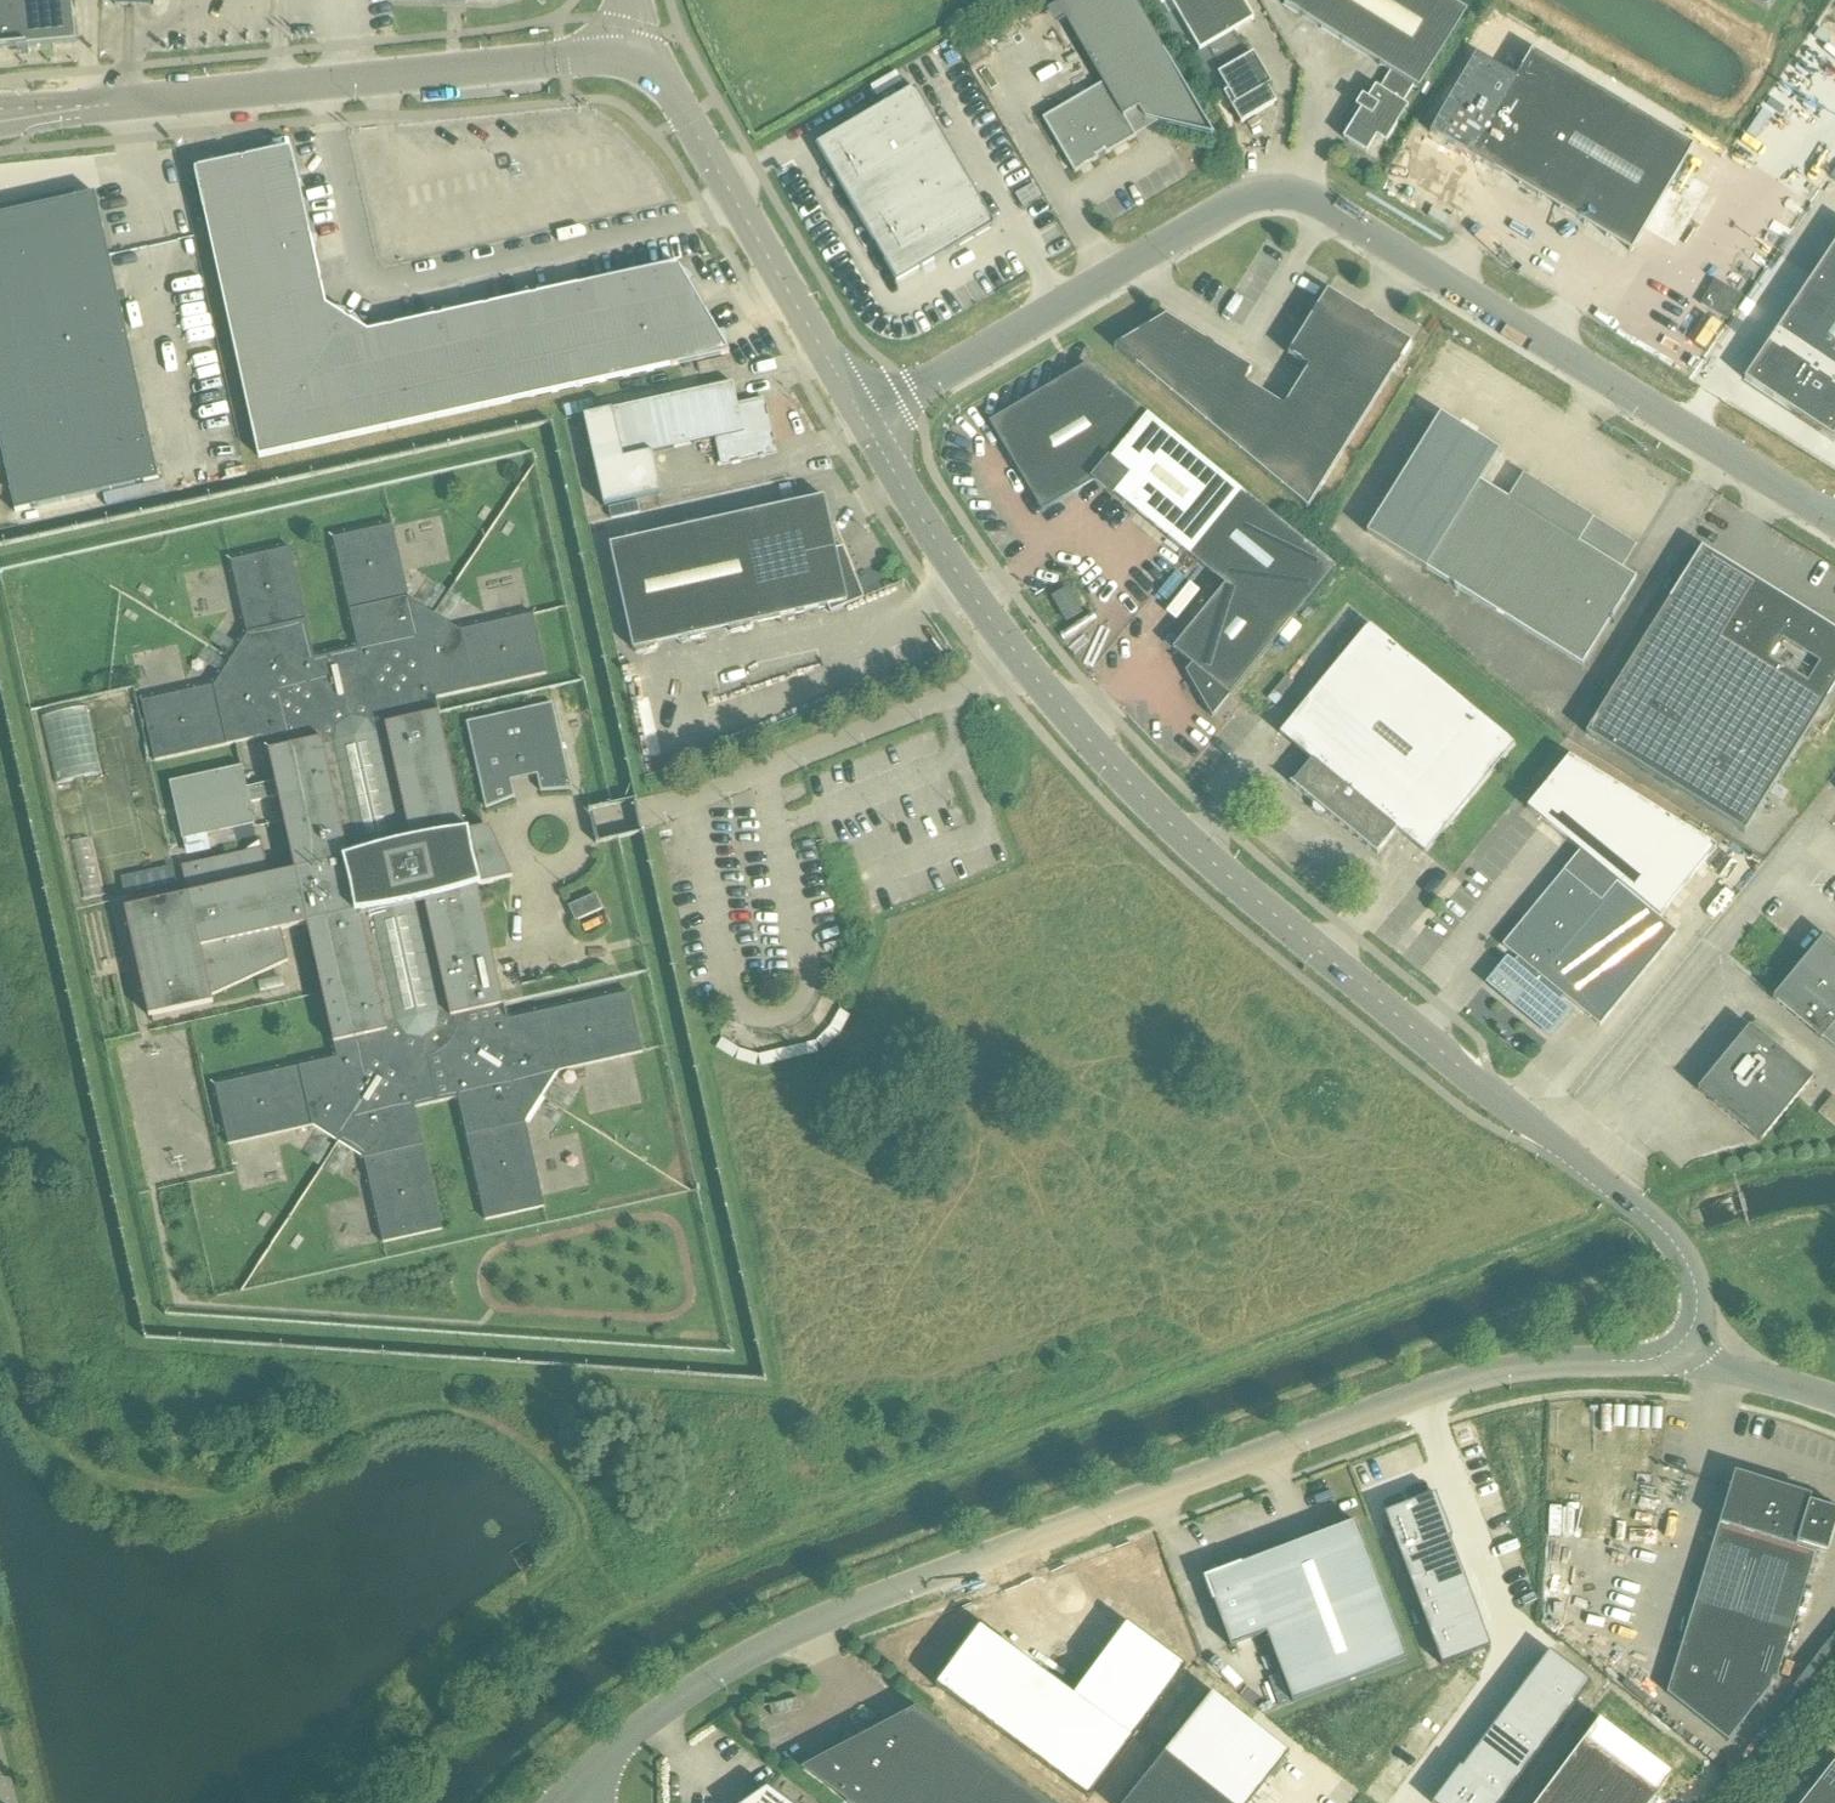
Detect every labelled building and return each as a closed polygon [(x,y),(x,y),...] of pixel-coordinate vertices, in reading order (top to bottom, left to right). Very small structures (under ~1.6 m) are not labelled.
[(10,48),(76,42),(72,0),(0,0),(0,49),(10,48)] [(1075,173),(1136,137),(1131,127),(1145,119),(1202,133),(1206,121),(1135,0),(1055,0),(1103,83),(1042,118),(1075,173)] [(1199,52),(1207,48),(1214,60),(1242,44),(1234,32),(1254,20),(1242,0),(1169,0),(1199,52)] [(1382,91),(1403,104),(1413,86),(1419,90),(1468,12),(1449,0),(1286,0),(1283,5),(1393,73),(1382,91)] [(1242,44),(1214,60),(1222,73),(1218,75),(1228,92),(1224,94),(1241,123),(1276,103),(1260,76),(1264,73),(1253,54),(1249,57),(1242,44)] [(1514,81),(1470,156),(1631,251),(1693,147),(1532,51),(1514,81)] [(1514,81),(1477,59),(1432,134),(1470,156),(1514,81)] [(1408,107),(1403,104),(1382,91),(1376,87),(1368,99),(1362,96),(1355,107),(1361,110),(1343,139),(1366,153),(1376,137),(1386,143),(1408,107)] [(995,226),(915,88),(817,145),(897,283),(995,226)] [(311,236),(291,149),(243,159),(263,246),(311,236)] [(214,257),(263,246),(243,159),(195,170),(214,257)] [(0,215),(0,214),(0,444),(15,512),(159,480),(95,194),(71,199),(70,195),(22,205),(23,210),(0,215)] [(321,283),(311,236),(263,246),(214,257),(225,304),(321,283)] [(1743,380),(1821,432),(1834,430),(1834,243),(1812,277),(1743,380)] [(677,264),(581,286),(591,334),(703,309),(677,264)] [(326,306),(321,283),(225,304),(259,458),(347,319),(326,306)] [(581,286),(533,296),(555,392),(602,382),(591,334),(581,286)] [(1288,354),(1308,367),(1330,380),(1369,316),(1327,290),(1288,354)] [(533,296),(486,306),(507,403),(555,392),(533,296)] [(486,306),(438,317),(460,413),(507,403),(486,306)] [(729,353),(703,309),(591,334),(602,382),(729,353)] [(1114,347),(1176,399),(1210,344),(1166,316),(1114,347)] [(1369,316),(1330,380),(1372,406),(1411,342),(1369,316)] [(438,317),(391,327),(412,424),(460,413),(438,317)] [(368,332),(347,319),(259,458),(412,424),(391,327),(368,332)] [(1176,399),(1214,430),(1244,382),(1252,369),(1210,344),(1176,399)] [(1096,480),(1188,555),(1240,491),(1086,364),(989,422),(1042,511),(1096,480)] [(1372,406),(1330,380),(1308,367),(1283,407),(1250,460),(1308,509),(1372,406)] [(1214,430),(1250,460),(1283,407),(1244,382),(1214,430)] [(722,465),(761,456),(760,449),(766,442),(773,440),(764,399),(738,405),(733,383),(585,416),(606,506),(662,494),(653,453),(716,439),(722,465)] [(1440,415),(1367,534),(1426,570),(1582,666),(1636,579),(1621,570),(1508,500),(1480,482),(1499,452),(1440,415)] [(1240,491),(1188,555),(1225,585),(1173,650),(1191,665),(1186,672),(1212,717),(1333,566),(1240,491)] [(824,497),(717,521),(609,545),(633,650),(828,606),(830,612),(864,598),(843,547),(836,549),(824,497)] [(257,824),(251,800),(279,793),(297,870),(271,876),(264,848),(183,867),(189,894),(126,909),(150,1016),(215,1001),(213,995),(287,961),(280,930),(309,923),(339,1058),(217,1085),(230,1144),(313,1125),(365,1158),(385,1242),(443,1229),(415,1107),(459,1097),(487,1219),(546,1205),(526,1121),(559,1070),(644,1052),(631,993),(508,1019),(480,886),(513,879),(491,827),(468,831),(437,698),(548,673),(534,614),(462,631),(410,597),(393,525),(334,539),(359,649),(317,658),(291,548),(232,562),(249,633),(215,685),(143,701),(156,760),(267,736),(278,780),(248,787),(243,766),(171,782),(184,840),(257,824)] [(1586,734),(1652,775),(1766,588),(1701,548),(1586,734)] [(1083,613),(1069,587),(1050,597),(1066,623),(1083,613)] [(1652,775),(1744,832),(1834,686),(1834,631),(1766,588),(1652,775)] [(1369,624),(1280,733),(1311,760),(1292,783),(1291,782),(1290,783),(1377,855),(1378,854),(1377,853),(1396,829),(1425,853),(1514,743),(1369,624)] [(552,703),(467,722),(486,807),(514,796),(510,780),(537,774),(541,790),(571,788),(552,703)] [(1569,757),(1527,809),(1580,853),(1616,883),(1659,917),(1716,847),(1569,757)] [(1519,864),(1530,854),(1528,851),(1544,835),(1528,817),(1500,843),(1519,864)] [(1517,958),(1502,977),(1509,983),(1505,988),(1550,1033),(1568,1011),(1558,1003),(1564,996),(1599,1026),(1676,932),(1659,917),(1616,883),(1580,853),(1565,872),(1564,871),(1502,946),(1517,958)] [(597,895),(570,906),(576,920),(603,909),(597,895)] [(594,932),(610,922),(603,910),(587,919),(594,932)] [(1824,935),(1772,998),(1834,1050),(1834,944),(1824,935)] [(1697,1089),(1723,1111),(1760,1141),(1812,1078),(1749,1026),(1697,1089)] [(1833,1095),(1820,1111),(1817,1114),(1834,1129),(1834,1097),(1833,1095)] [(1611,1433),(1611,1408),(1600,1408),(1600,1433),(1611,1433)] [(1663,1440),(1664,1413),(1636,1412),(1635,1438),(1663,1440)] [(1732,1479),(1666,1693),(1728,1742),(1771,1687),(1773,1679),(1776,1680),(1817,1550),(1827,1553),(1834,1528),(1834,1511),(1829,1509),(1831,1502),(1757,1480),(1755,1486),(1732,1479)] [(1435,1493),(1384,1512),(1442,1665),(1491,1647),(1449,1537),(1451,1536),(1435,1493)] [(1567,1535),(1579,1536),(1582,1508),(1570,1507),(1567,1535)] [(1407,1659),(1356,1522),(1242,1565),(1241,1564),(1204,1578),(1213,1602),(1214,1601),(1231,1647),(1267,1634),(1293,1702),(1407,1659)] [(980,1625),(936,1686),(1090,1799),(1134,1739),(1133,1739),(1074,1695),(980,1625)] [(1434,1802),(1435,1802),(1501,1802),(1591,1683),(1550,1650),(1463,1767),(1461,1765),(1434,1802)] [(1125,1802),(1251,1802),(1290,1754),(1213,1693),(1125,1802)] [(916,1708),(899,1731),(890,1725),(822,1763),(813,1775),(847,1800),(845,1802),(846,1802),(1046,1802),(916,1708)] [(1537,1802),(1651,1802),(1672,1774),(1600,1720),(1537,1802)] [(1805,1802),(1834,1802),(1834,1765),(1805,1802)] [(767,1788),(746,1802),(788,1802),(767,1788)]
